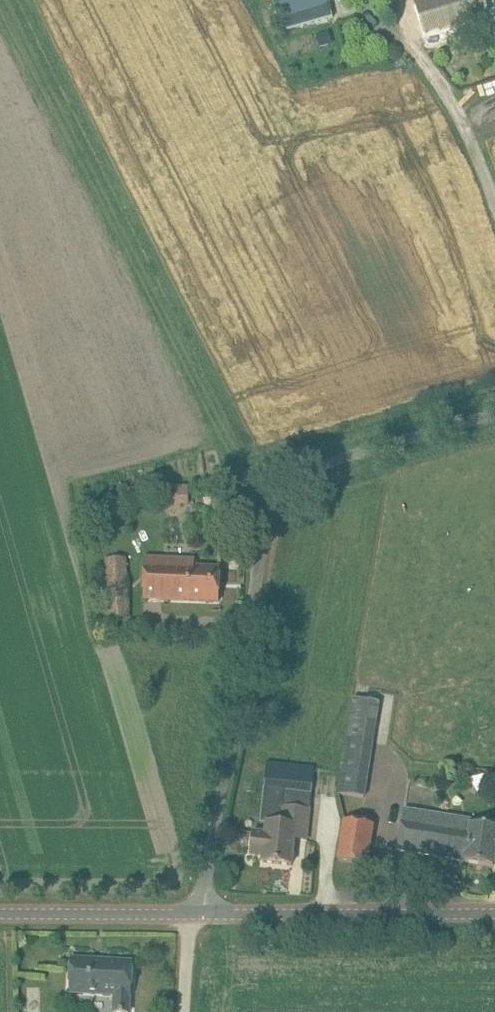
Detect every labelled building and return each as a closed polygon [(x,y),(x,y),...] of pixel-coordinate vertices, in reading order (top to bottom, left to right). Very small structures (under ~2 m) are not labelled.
[(333,18),(328,0),(278,15),(283,32),(333,18)] [(482,0),(433,0),(417,5),(428,42),(459,33),(456,25),(487,16),(482,0)] [(326,33),(316,36),(320,48),(329,45),(326,33)] [(165,504),(187,503),(186,485),(165,486),(165,504)] [(128,617),(125,569),(125,559),(107,560),(109,594),(104,594),(106,619),(128,617)] [(195,561),(184,560),(145,559),(144,599),(219,602),(221,568),(195,567),(195,561)] [(380,703),(354,699),(340,794),(366,798),(380,703)] [(315,767),(287,764),(267,762),(265,788),(312,794),(315,767)] [(309,827),(311,809),(283,806),(281,823),(267,822),(266,834),(253,832),(250,855),(263,856),(263,862),(292,865),(296,826),(309,827)] [(466,861),(494,866),(494,857),(494,827),(473,824),(473,820),(405,808),(398,849),(466,861)] [(345,820),(342,840),(338,860),(367,865),(374,825),(345,820)] [(133,962),(72,959),(70,993),(115,995),(114,1011),(129,1011),(130,996),(131,996),(133,962)]
